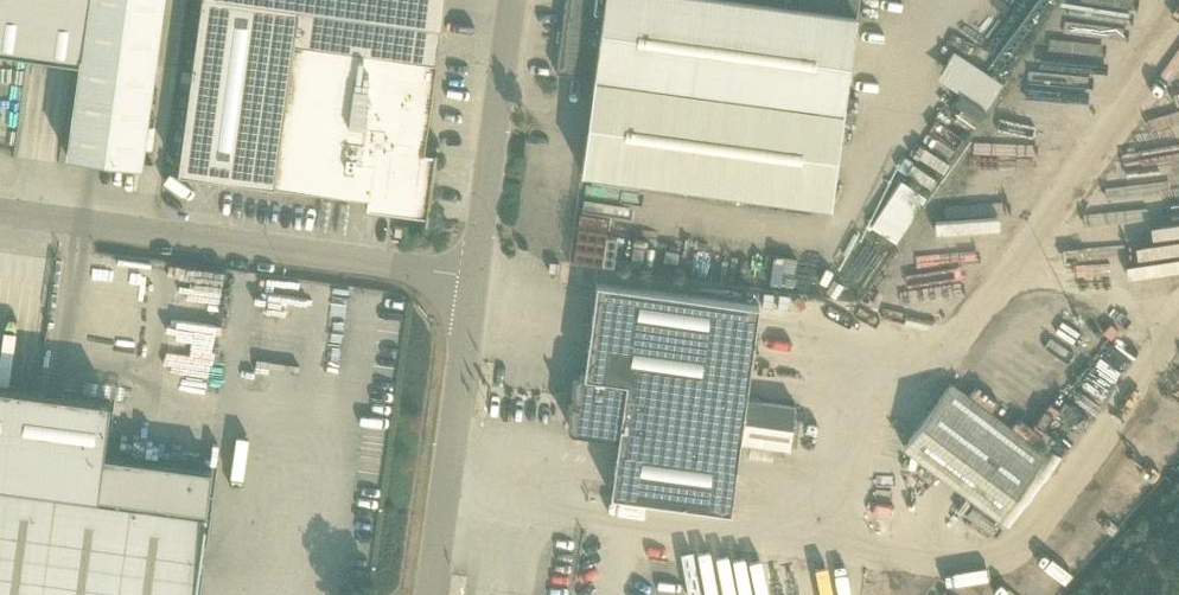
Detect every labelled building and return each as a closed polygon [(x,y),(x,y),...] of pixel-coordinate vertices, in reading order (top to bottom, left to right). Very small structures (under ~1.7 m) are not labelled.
[(70,138),(67,157),(141,167),(141,162),(144,143),(163,0),(0,0),(0,52),(80,63),(70,133),(70,138)] [(178,167),(178,172),(367,198),(366,207),(425,215),(425,222),(426,222),(436,151),(434,151),(433,153),(423,152),(444,0),(201,0),(178,167)] [(556,72),(543,167),(830,206),(858,0),(566,0),(556,72)] [(988,105),(1002,77),(950,50),(936,79),(988,105)] [(870,224),(897,241),(926,194),(899,177),(870,224)] [(571,258),(614,264),(619,233),(610,231),(613,205),(579,200),(571,258)] [(758,305),(596,282),(584,375),(582,374),(574,380),(568,424),(573,432),(609,437),(614,433),(617,438),(618,438),(610,494),(729,511),(739,441),(790,448),(794,405),(745,398),(758,305)] [(1119,326),(1111,333),(1129,353),(1137,346),(1119,326)] [(998,518),(1045,455),(950,384),(902,447),(998,518)] [(206,515),(212,470),(103,455),(110,401),(0,386),(0,594),(195,594),(206,515)]
